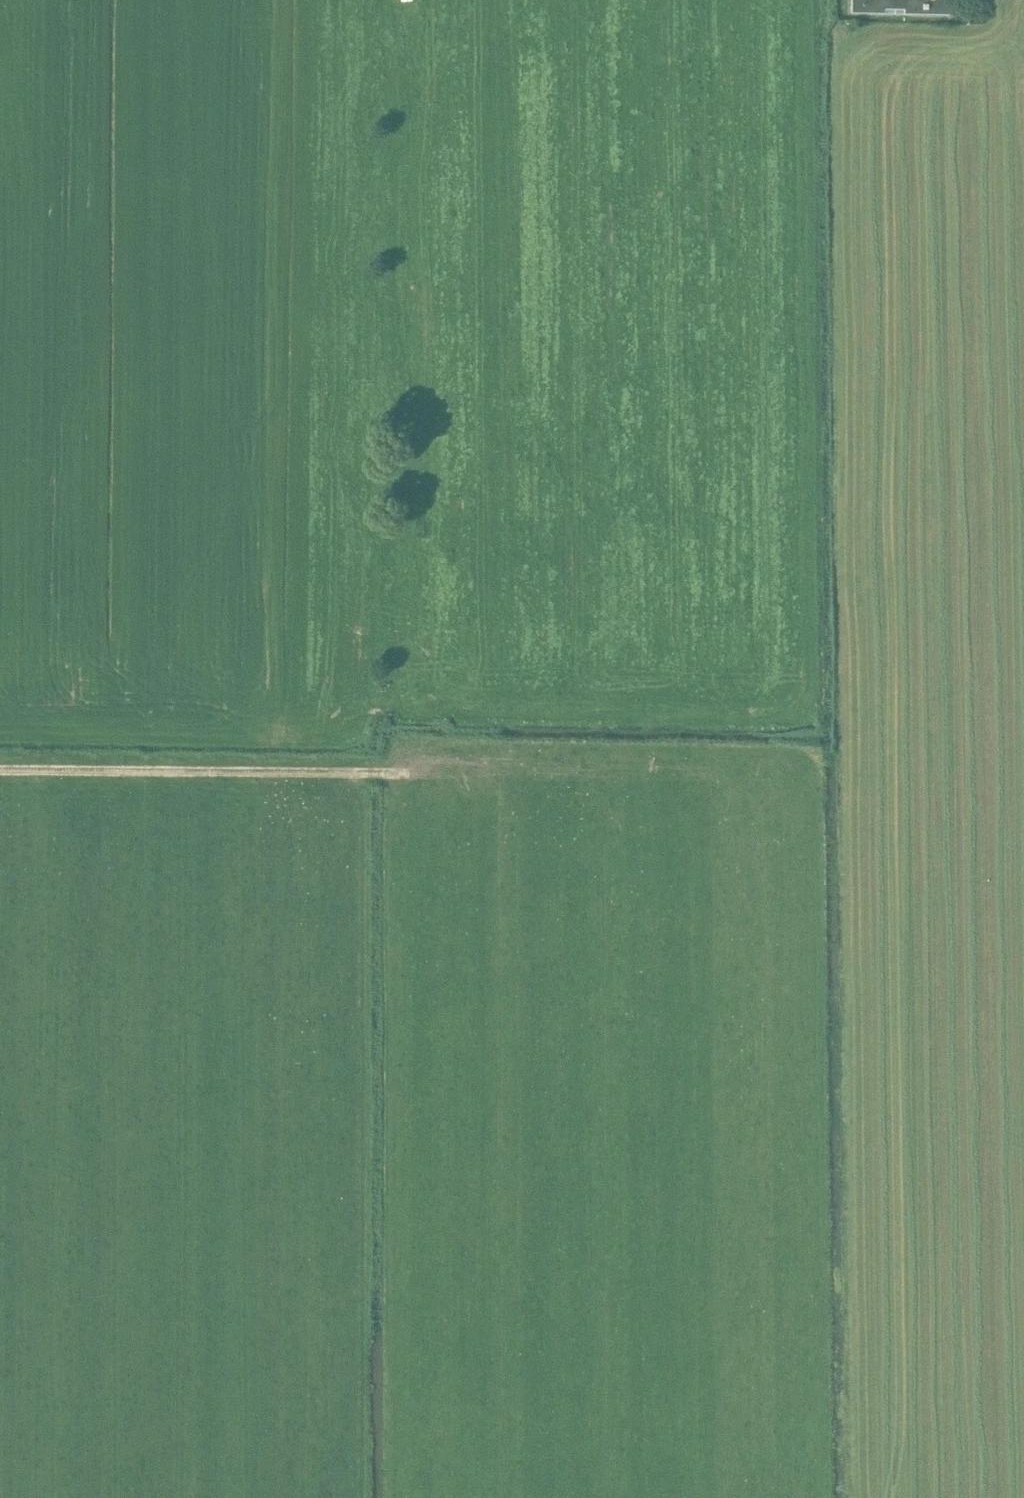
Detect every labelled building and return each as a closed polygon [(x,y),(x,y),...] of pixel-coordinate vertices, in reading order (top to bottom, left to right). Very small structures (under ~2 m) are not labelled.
[(852,10),(957,12),(957,0),(853,0),(852,10)]
